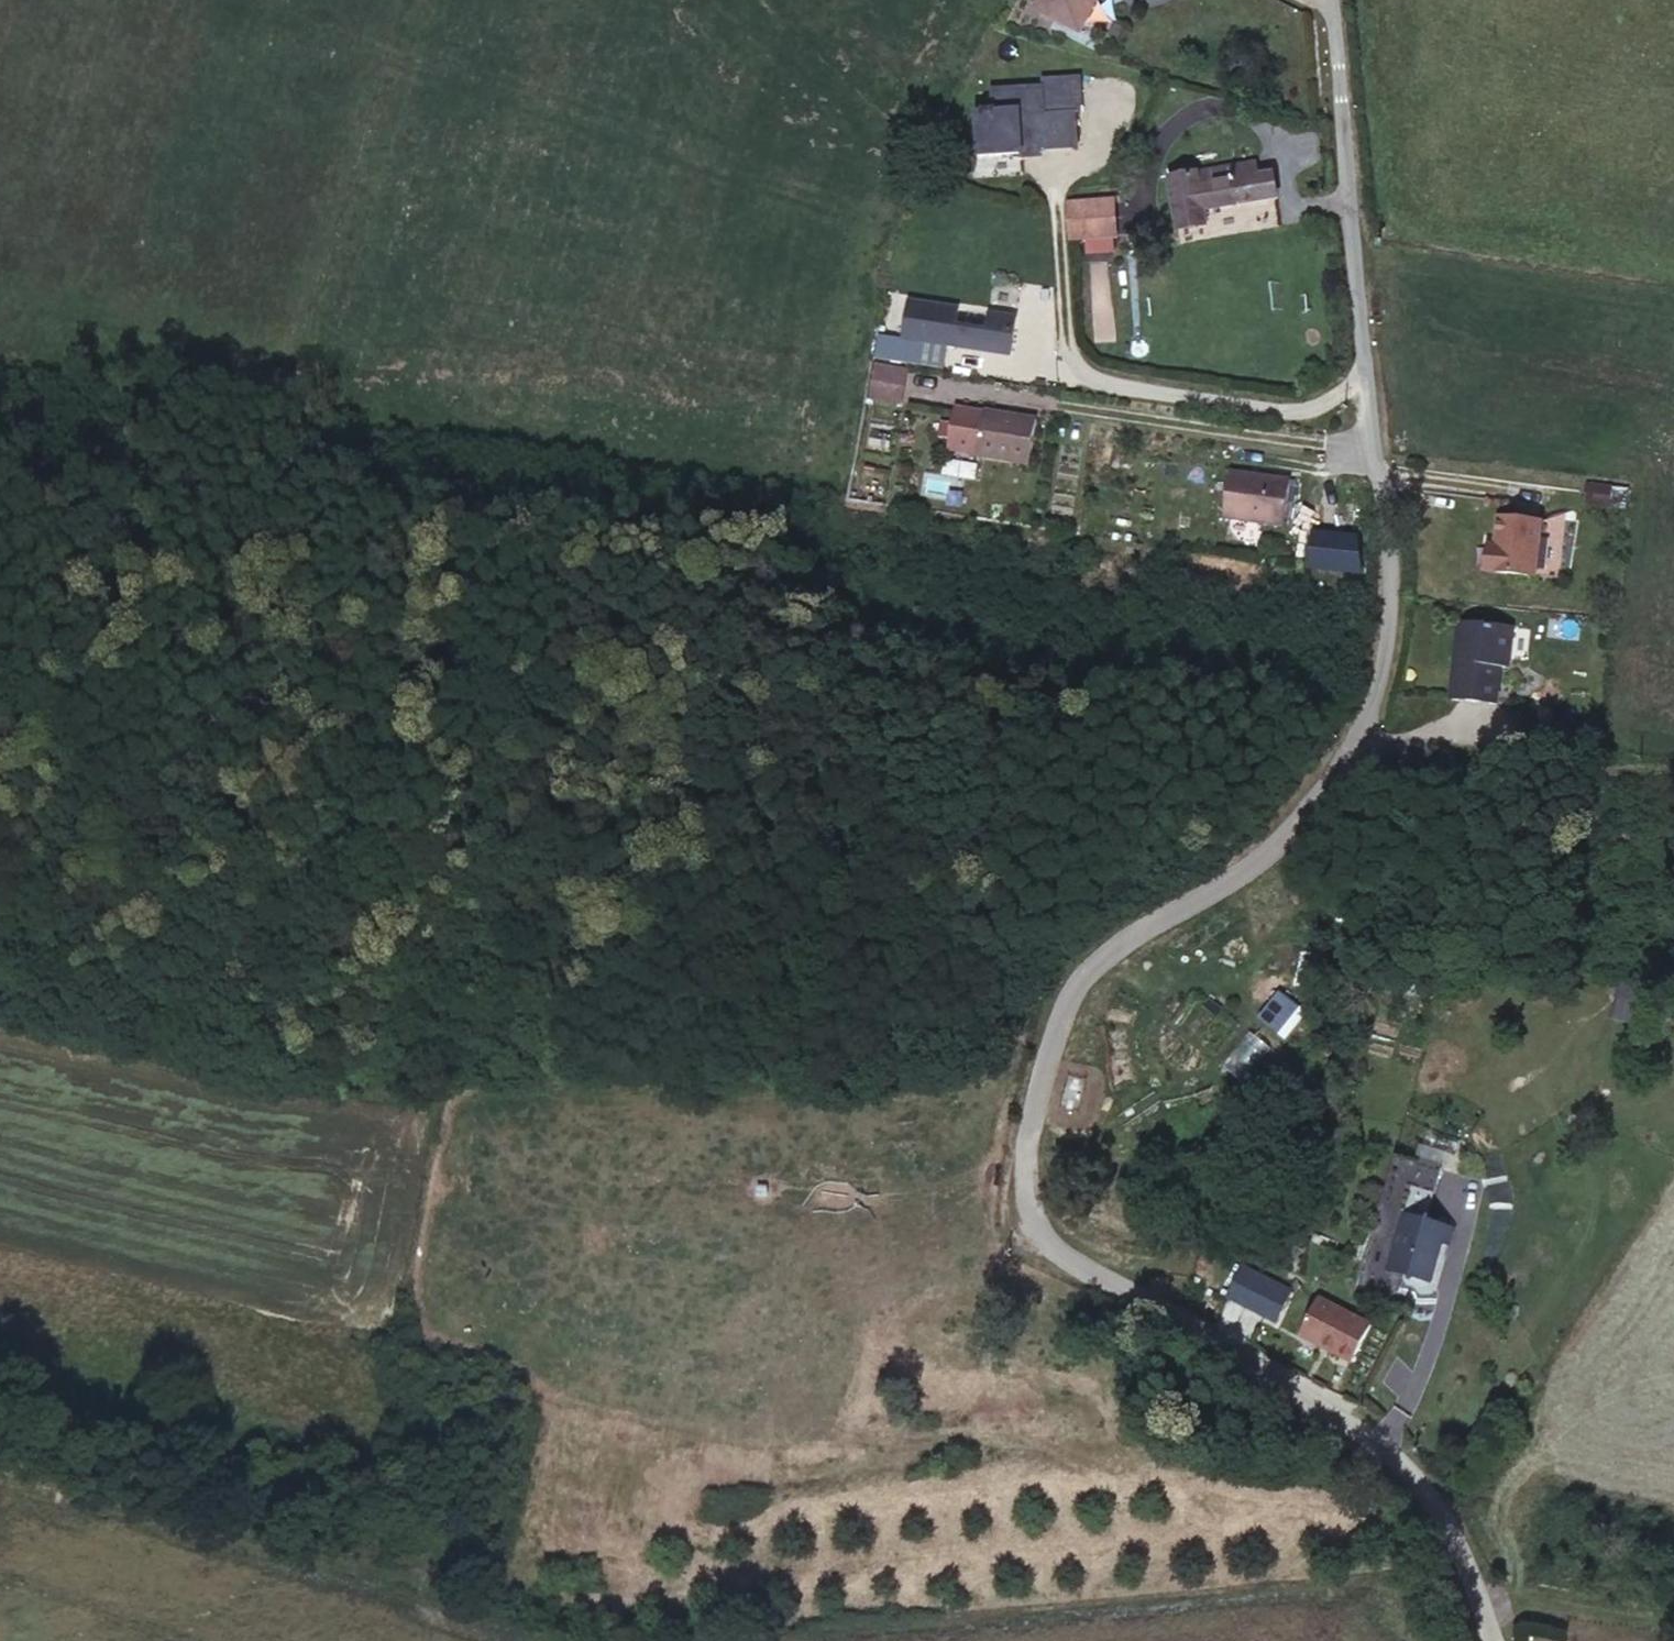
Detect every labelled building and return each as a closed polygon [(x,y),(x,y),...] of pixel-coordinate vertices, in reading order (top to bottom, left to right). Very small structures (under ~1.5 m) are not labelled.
[(1036,10),(1077,30),(1092,0),(1041,0),(1036,10)] [(982,110),(974,110),(974,154),(1018,154),(1018,148),(1033,148),(1033,152),(1074,152),(1074,116),(1080,116),(1081,82),(1043,82),(1043,89),(991,88),(991,108),(982,108),(982,110)] [(1201,231),(1197,217),(1267,203),(1260,172),(1246,174),(1243,164),(1160,180),(1173,237),(1201,231)] [(1118,204),(1070,206),(1072,241),(1120,239),(1118,204)] [(1003,317),(890,300),(885,345),(999,361),(1003,317)] [(913,371),(876,366),(869,399),(908,404),(913,371)] [(986,419),(955,415),(949,454),(982,458),(981,463),(1031,468),(1037,422),(986,414),(986,419)] [(1285,488),(1223,476),(1215,523),(1277,533),(1285,488)] [(1607,501),(1585,498),(1582,518),(1604,521),(1607,501)] [(1537,535),(1496,529),(1492,559),(1485,558),(1481,584),(1530,590),(1537,535)] [(1518,636),(1469,631),(1465,662),(1455,661),(1450,705),(1499,712),(1504,669),(1512,669),(1518,636)] [(1460,1229),(1407,1215),(1391,1269),(1432,1281),(1443,1240),(1456,1244),(1460,1229)] [(1271,1325),(1286,1307),(1289,1296),(1259,1275),(1244,1271),(1227,1298),(1271,1325)] [(1369,1337),(1319,1306),(1297,1340),(1346,1373),(1369,1337)]
